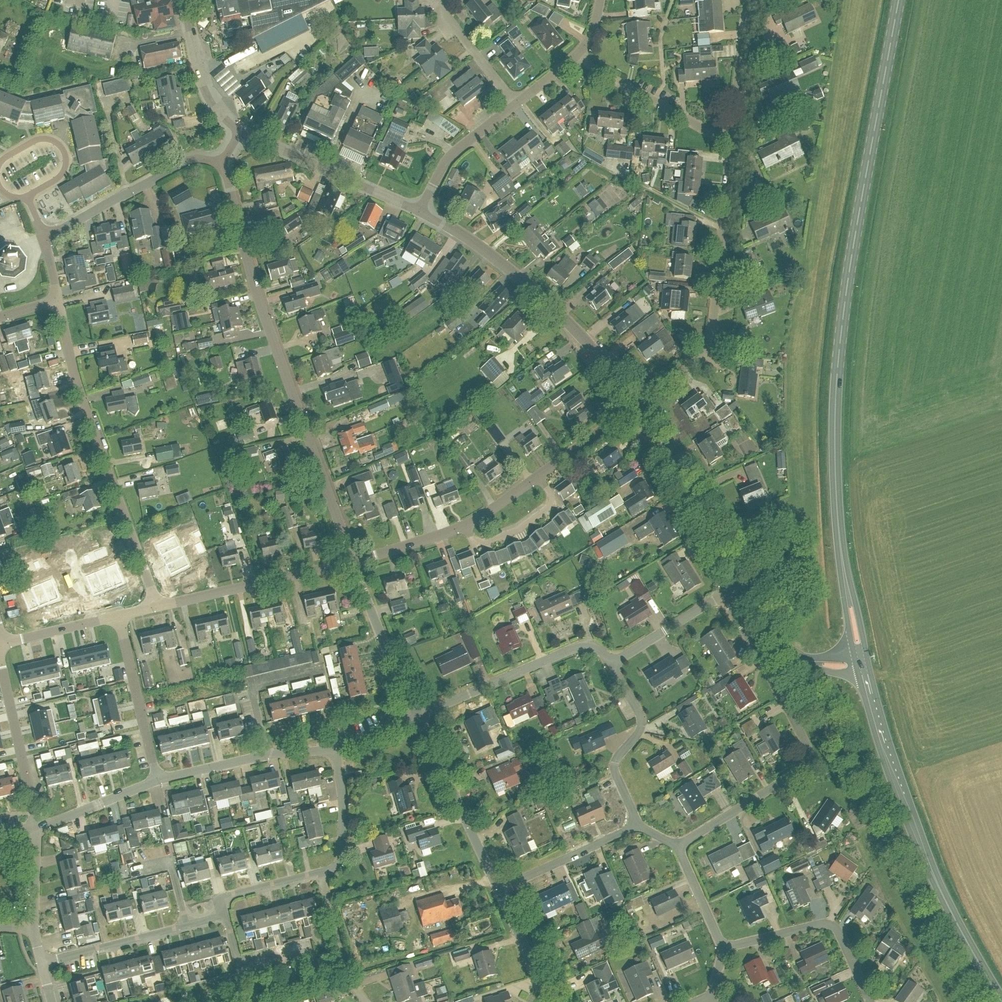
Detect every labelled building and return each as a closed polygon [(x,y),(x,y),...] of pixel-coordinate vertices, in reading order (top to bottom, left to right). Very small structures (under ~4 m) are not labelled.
[(169,0),(137,0),(132,1),(138,26),(153,23),(155,32),(175,28),(169,0)] [(332,0),(246,0),(241,1),(237,2),(236,0),(232,0),(216,4),(218,13),(219,13),(219,16),(221,25),(226,24),(227,32),(242,28),(241,20),(240,20),(240,19),(249,17),(252,31),(254,39),(261,53),(308,30),(301,16),(332,0)] [(398,21),(423,19),(423,9),(418,9),(418,0),(414,0),(405,1),(405,10),(397,11),(398,21)] [(478,0),(475,0),(472,3),(471,1),(467,5),(468,6),(466,7),(473,16),(472,17),(480,26),(489,19),(493,23),(502,16),(492,4),(486,9),(478,0)] [(556,7),(569,9),(570,2),(579,3),(579,0),(558,0),(556,7)] [(636,2),(634,2),(635,12),(654,10),(653,0),(636,0),(636,2)] [(703,12),(703,18),(721,16),(720,1),(700,2),(701,12),(703,12)] [(537,5),(530,12),(544,18),(548,10),(537,5)] [(816,21),(809,6),(785,17),(783,13),(773,18),(776,26),(783,23),(788,34),(816,21)] [(555,14),(551,23),(560,26),(564,17),(555,14)] [(721,16),(703,18),(704,24),(702,24),(703,34),(723,32),(721,16)] [(423,19),(398,21),(399,31),(406,30),(407,40),(420,39),(419,29),(424,29),(423,19)] [(562,42),(546,21),(540,26),(538,23),(530,30),(546,51),(552,47),(554,49),(562,42)] [(629,40),(647,38),(646,28),(650,28),(649,22),(626,24),(627,34),(629,34),(629,40)] [(116,33),(73,24),(67,51),(110,61),(116,33)] [(518,28),(510,34),(522,51),(531,44),(518,28)] [(710,47),(709,33),(696,35),(697,48),(710,47)] [(530,68),(507,38),(497,46),(505,56),(499,61),(514,80),(530,68)] [(647,38),(629,40),(630,46),(628,46),(629,56),(652,54),(652,48),(647,48),(647,38)] [(218,45),(220,51),(236,44),(233,39),(218,45)] [(789,53),(784,41),(771,47),(776,58),(789,53)] [(421,70),(442,54),(435,46),(431,49),(425,42),(415,50),(421,57),(415,62),(421,70)] [(182,58),(179,43),(158,48),(157,45),(140,48),(144,69),(168,64),(167,61),(182,58)] [(800,52),(796,44),(790,47),(794,55),(800,52)] [(697,48),(700,79),(706,78),(706,80),(716,79),(714,60),(711,60),(710,47),(697,48)] [(694,79),(700,79),(697,48),(692,49),(693,54),(682,55),(683,71),(677,71),(678,83),(684,83),(684,82),(694,81),(694,79)] [(379,49),(365,50),(365,59),(380,58),(379,49)] [(448,62),(442,54),(421,70),(427,78),(434,73),(440,80),(450,72),(444,65),(448,62)] [(821,65),(817,56),(798,64),(802,75),(818,68),(817,66),(821,65)] [(362,66),(355,57),(333,76),(341,85),(362,66)] [(477,79),(470,71),(453,84),(460,92),(455,96),(463,107),(485,91),(476,80),(477,79)] [(241,90),(226,72),(214,82),(229,101),(241,90)] [(308,76),(305,72),(290,84),(294,88),(308,76)] [(271,84),(261,74),(249,84),(249,83),(241,90),(235,95),(245,108),(249,105),(254,111),(267,100),(260,93),(271,84)] [(799,90),(792,74),(759,88),(761,95),(767,93),(770,100),(784,94),(785,96),(799,90)] [(341,85),(333,77),(312,95),(302,117),(307,119),(302,128),(332,142),(350,104),(347,102),(352,94),(341,85)] [(161,101),(181,97),(179,90),(175,91),(173,78),(157,81),(161,101)] [(127,79),(121,80),(124,93),(130,92),(127,79)] [(121,80),(115,82),(118,95),(124,93),(121,80)] [(395,91),(403,84),(399,80),(391,87),(395,91)] [(115,82),(109,83),(112,96),(118,95),(115,82)] [(106,98),(112,96),(109,83),(103,85),(106,98)] [(18,125),(19,122),(35,123),(36,126),(64,119),(64,118),(66,117),(67,118),(66,120),(71,123),(72,121),(73,122),(73,123),(72,124),(76,144),(75,145),(80,167),(85,166),(86,174),(59,189),(69,205),(83,197),(85,200),(110,186),(103,173),(110,169),(107,160),(102,161),(99,148),(100,147),(93,119),(92,114),(97,113),(90,86),(63,92),(64,97),(59,98),(59,97),(30,103),(25,104),(0,94),(0,118),(18,125)] [(813,102),(825,97),(822,89),(810,94),(813,102)] [(435,103),(428,94),(418,102),(422,107),(423,106),(426,110),(435,103)] [(181,97),(161,101),(163,108),(167,107),(169,119),(185,116),(181,97)] [(298,105),(284,98),(279,107),(281,108),(273,126),(283,131),(288,121),(290,122),(298,105)] [(558,106),(573,125),(576,122),(573,117),(570,114),(576,109),(578,112),(583,108),(576,98),(571,102),(568,98),(558,106)] [(573,125),(558,106),(549,113),(563,132),(557,124),(563,120),(565,123),(566,123),(569,127),(573,125)] [(136,115),(131,107),(125,111),(130,119),(136,115)] [(342,147),(365,157),(378,127),(383,117),(371,112),(360,107),(356,117),(342,147)] [(563,132),(549,113),(539,121),(547,132),(548,131),(552,136),(557,132),(559,135),(563,132)] [(603,139),(608,140),(610,116),(598,114),(597,120),(590,119),(588,134),(596,135),(596,128),(603,129),(603,133),(604,133),(603,139)] [(610,116),(608,140),(611,140),(612,134),(613,134),(613,130),(620,131),(620,135),(626,136),(627,124),(622,123),(622,117),(610,116)] [(382,144),(380,143),(376,153),(384,157),(380,164),(395,171),(403,154),(407,145),(401,142),(408,127),(393,120),(382,144)] [(154,133),(141,140),(151,157),(157,154),(155,150),(166,144),(165,142),(172,139),(168,130),(159,125),(152,129),(154,133)] [(803,156),(791,132),(777,139),(779,145),(759,154),(765,169),(793,156),(794,160),(803,156)] [(141,140),(138,133),(131,136),(135,143),(136,146),(126,152),(133,166),(151,157),(141,140)] [(517,145),(514,141),(517,145),(531,164),(537,160),(534,156),(538,152),(539,154),(543,151),(548,157),(554,153),(546,144),(542,147),(532,134),(517,145)] [(647,167),(652,167),(655,140),(642,139),(642,144),(635,143),(633,157),(641,157),(641,153),(648,154),(647,161),(648,161),(647,167)] [(667,142),(655,140),(652,167),(655,168),(657,158),(658,155),(665,156),(667,142)] [(517,145),(514,141),(513,141),(498,152),(508,165),(503,168),(511,179),(520,171),(516,166),(526,158),(531,164),(517,145)] [(567,154),(560,145),(555,149),(562,158),(567,154)] [(614,147),(607,146),(605,158),(612,159),(614,147)] [(687,165),(686,171),(700,173),(701,161),(688,159),(689,153),(677,151),(677,154),(670,153),(669,164),(677,165),(677,164),(687,165)] [(594,155),(591,161),(601,167),(604,161),(594,155)] [(573,164),(567,157),(558,163),(564,171),(573,164)] [(537,165),(535,163),(532,165),(539,174),(546,169),(541,163),(537,165)] [(290,165),(272,168),(275,185),(293,182),(290,165)] [(275,185),(272,168),(254,172),(258,191),(263,190),(263,188),(275,185)] [(681,183),(698,185),(700,173),(686,171),(681,171),(680,183),(681,183)] [(515,190),(505,176),(491,187),(501,200),(515,190)] [(759,183),(751,182),(749,199),(757,199),(759,183)] [(680,188),(684,188),(683,195),(677,194),(676,201),(688,207),(691,201),(691,197),(697,197),(698,185),(681,183),(680,188)] [(580,185),(575,189),(578,194),(584,190),(580,185)] [(313,193),(302,188),(297,199),(308,204),(313,193)] [(331,191),(326,188),(321,198),(315,196),(308,210),(329,220),(340,195),(338,194),(338,193),(332,190),(331,191)] [(486,198),(467,188),(456,209),(472,217),(477,207),(480,208),(486,198)] [(175,192),(169,195),(175,206),(181,203),(175,192)] [(275,204),(273,194),(262,196),(264,206),(275,204)] [(513,202),(509,197),(498,205),(500,208),(499,208),(498,207),(485,217),(491,225),(489,227),(492,232),(495,232),(496,232),(509,223),(503,215),(511,210),(509,207),(512,205),(513,202)] [(593,201),(587,207),(592,213),(598,207),(593,201)] [(532,210),(527,204),(516,214),(521,219),(532,210)] [(382,212),(368,206),(360,224),(374,230),(382,212)] [(151,225),(148,211),(131,215),(136,240),(151,237),(154,251),(164,249),(159,228),(154,230),(152,224),(151,225)] [(217,224),(214,211),(196,215),(195,213),(181,217),(186,234),(193,232),(194,238),(214,233),(212,227),(217,226),(217,224)] [(791,230),(784,214),(763,223),(762,221),(750,226),(757,241),(778,232),(779,235),(791,230)] [(276,222),(274,215),(256,220),(259,233),(277,228),(277,227),(281,226),(287,235),(302,224),(296,215),(283,224),(281,221),(276,222)] [(694,225),(683,224),(684,216),(671,215),(669,228),(672,228),(671,247),(686,248),(686,243),(693,243),(694,225)] [(397,219),(392,217),(389,225),(385,223),(378,237),(387,240),(389,247),(396,244),(399,238),(400,239),(406,226),(395,222),(397,219)] [(520,238),(529,248),(544,236),(540,230),(542,228),(534,218),(523,227),(527,232),(520,238)] [(106,226),(109,245),(117,243),(118,251),(129,248),(126,237),(121,238),(118,224),(106,226)] [(109,245),(106,226),(93,229),(96,243),(90,244),(93,256),(104,254),(102,246),(109,245)] [(365,241),(360,235),(338,250),(343,257),(347,254),(347,253),(365,241)] [(405,252),(418,260),(428,243),(416,235),(405,252)] [(544,236),(529,248),(537,258),(541,256),(544,253),(548,258),(559,249),(551,239),(548,241),(544,236)] [(574,254),(582,247),(575,239),(567,246),(574,254)] [(428,243),(418,260),(431,268),(441,250),(428,243)] [(396,255),(393,249),(372,259),(376,269),(383,265),(382,262),(396,255)] [(65,261),(67,273),(85,270),(84,262),(91,261),(89,250),(77,252),(79,258),(65,261)] [(633,256),(628,250),(608,265),(613,271),(633,256)] [(683,254),(672,253),(671,259),(676,260),(674,277),(689,279),(691,259),(683,258),(683,254)] [(468,263),(456,254),(449,264),(445,260),(436,271),(447,279),(451,275),(456,279),(468,263)] [(9,255),(6,255),(1,259),(1,260),(0,264),(0,268),(4,273),(5,274),(11,276),(14,275),(19,271),(20,270),(21,264),(20,262),(17,256),(15,255),(9,255)] [(589,255),(582,264),(591,272),(599,263),(589,255)] [(232,271),(225,272),(224,266),(222,258),(210,261),(212,269),(213,269),(214,272),(201,276),(204,287),(207,286),(208,291),(235,284),(232,271)] [(290,262),(289,261),(267,267),(271,282),(293,276),(292,273),(297,272),(294,261),(290,262)] [(567,265),(562,261),(557,268),(556,267),(547,278),(560,288),(569,278),(568,277),(576,266),(570,261),(567,265)] [(741,266),(748,280),(758,276),(751,261),(741,266)] [(330,270),(335,279),(346,273),(342,264),(330,270)] [(87,277),(85,270),(67,273),(70,286),(84,283),(85,288),(97,286),(94,275),(87,277)] [(489,282),(479,272),(463,287),(473,297),(489,282)] [(428,280),(423,273),(409,284),(414,291),(428,280)] [(665,275),(646,274),(645,280),(664,282),(665,275)] [(401,284),(398,277),(388,283),(392,289),(401,284)] [(304,285),(302,278),(289,282),(291,289),(304,285)] [(609,286),(604,279),(596,285),(598,287),(591,292),(593,294),(586,300),(595,311),(603,304),(604,306),(609,302),(608,301),(608,300),(607,299),(613,294),(607,288),(609,286)] [(650,283),(643,288),(649,297),(656,291),(650,283)] [(287,314),(304,309),(307,308),(304,299),(310,297),(310,298),(321,294),(317,284),(307,287),(294,290),(296,296),(283,300),(287,314)] [(132,286),(112,291),(115,305),(135,300),(132,286)] [(678,288),(663,286),(662,295),(670,296),(668,313),(672,313),(672,312),(685,314),(687,295),(677,293),(678,288)] [(461,296),(453,288),(446,295),(454,303),(461,296)] [(494,293),(478,310),(490,321),(507,303),(506,302),(510,297),(501,290),(499,290),(495,293),(494,293)] [(642,297),(638,292),(630,298),(634,303),(642,297)] [(768,297),(766,293),(759,296),(760,300),(742,307),(747,320),(759,316),(760,318),(776,312),(769,296),(768,297)] [(422,298),(407,308),(414,318),(429,308),(422,298)] [(109,321),(105,301),(92,304),(93,309),(87,310),(90,325),(109,321)] [(218,313),(220,322),(240,317),(238,308),(231,310),(229,302),(211,306),(213,314),(218,313)] [(180,311),(179,304),(159,308),(161,319),(168,317),(168,314),(180,311)] [(534,320),(523,309),(518,314),(517,313),(510,321),(509,320),(500,330),(516,344),(522,337),(520,336),(534,320)] [(637,317),(631,309),(610,325),(619,336),(642,318),(639,315),(637,317)] [(310,314),(311,317),(299,321),(305,338),(318,333),(321,332),(317,321),(322,320),(324,316),(322,310),(310,314)] [(448,327),(453,333),(470,318),(464,311),(457,318),(457,319),(448,327)] [(243,327),(240,317),(220,322),(225,340),(237,337),(235,329),(243,327)] [(149,324),(150,329),(167,325),(165,319),(149,324)] [(668,335),(660,325),(639,342),(642,346),(637,349),(647,361),(663,349),(654,337),(659,334),(662,339),(668,335)] [(28,326),(16,330),(24,354),(29,352),(27,346),(28,345),(27,340),(32,339),(28,326)] [(342,333),(340,327),(330,331),(336,347),(354,341),(350,330),(342,333)] [(18,355),(24,354),(16,330),(4,333),(8,346),(14,344),(15,349),(16,349),(18,355)] [(747,333),(736,331),(734,344),(745,345),(747,333)] [(148,341),(147,335),(132,338),(134,346),(148,344),(148,341)] [(213,347),(211,339),(184,345),(186,352),(213,347)] [(108,368),(109,376),(128,372),(125,359),(117,360),(114,346),(101,349),(102,354),(96,355),(99,370),(108,368)] [(342,359),(338,349),(321,355),(322,358),(313,361),(319,379),(332,374),(330,369),(333,368),(331,362),(342,359)] [(370,365),(366,353),(355,357),(359,369),(370,365)] [(17,369),(13,355),(5,357),(10,371),(17,369)] [(4,356),(0,357),(0,366),(2,374),(8,372),(4,356)] [(42,363),(40,356),(28,359),(30,366),(42,363)] [(222,369),(219,357),(209,360),(213,372),(222,369)] [(260,377),(256,359),(245,362),(245,361),(230,365),(231,371),(246,367),(249,380),(260,377)] [(505,372),(493,359),(480,370),(492,384),(505,372)] [(762,363),(736,360),(735,367),(741,368),(738,396),(754,398),(756,377),(754,376),(755,369),(762,370),(762,363)] [(402,383),(393,361),(382,365),(390,387),(402,383)] [(534,370),(542,382),(550,376),(556,385),(564,379),(563,377),(569,373),(562,363),(553,368),(552,366),(543,372),(540,367),(534,370)] [(50,389),(46,374),(34,377),(34,378),(19,382),(20,388),(18,389),(21,402),(31,399),(28,386),(36,384),(38,392),(50,389)] [(146,383),(144,377),(131,381),(123,384),(124,390),(133,388),(146,383)] [(332,402),(334,409),(363,400),(357,382),(346,386),(345,382),(328,387),(329,389),(323,391),(327,403),(332,402)] [(100,391),(107,390),(106,383),(99,384),(100,391)] [(210,401),(206,389),(197,393),(201,404),(210,401)] [(124,396),(123,391),(111,393),(112,398),(105,400),(108,414),(108,411),(127,407),(127,409),(134,414),(138,409),(135,394),(124,396)] [(566,398),(561,391),(548,400),(553,407),(555,407),(561,403),(568,414),(566,415),(565,418),(568,420),(570,421),(578,415),(575,410),(584,404),(575,391),(566,398)] [(535,404),(527,392),(515,400),(524,412),(535,404)] [(734,394),(723,393),(722,400),(733,402),(734,394)] [(399,402),(396,394),(385,399),(386,400),(367,408),(369,414),(399,402)] [(715,411),(705,397),(700,401),(697,397),(681,408),(689,419),(703,409),(707,416),(715,411)] [(41,410),(30,414),(32,422),(39,420),(38,418),(44,416),(45,419),(47,425),(58,421),(60,421),(57,413),(55,414),(51,402),(45,405),(40,406),(41,410)] [(276,420),(270,402),(259,406),(259,405),(247,410),(249,416),(260,412),(265,424),(276,420)] [(545,419),(535,407),(527,413),(536,426),(545,419)] [(594,413),(590,407),(583,412),(586,417),(594,413)] [(582,412),(572,419),(577,426),(587,419),(582,412)] [(388,419),(390,426),(396,423),(393,417),(388,419)] [(367,438),(372,436),(356,441),(354,435),(365,431),(363,425),(351,429),(351,431),(338,435),(341,446),(367,438)] [(725,432),(721,426),(706,436),(709,442),(698,448),(710,466),(723,457),(717,449),(725,443),(726,440),(722,434),(725,432)] [(54,437),(52,432),(34,438),(38,449),(48,445),(52,458),(70,452),(64,434),(54,437)] [(253,434),(237,439),(236,437),(232,438),(234,445),(243,442),(244,445),(253,442),(252,437),(254,436),(253,434)] [(142,453),(139,435),(134,436),(134,441),(121,443),(123,457),(142,453)] [(540,446),(532,435),(525,440),(521,435),(515,439),(527,456),(540,446)] [(367,438),(341,446),(345,456),(358,452),(359,455),(372,451),(371,450),(376,449),(372,436),(367,438)] [(390,445),(388,440),(379,444),(384,457),(394,453),(393,451),(396,450),(393,443),(390,445)] [(180,451),(179,446),(155,450),(157,462),(181,458),(180,451)] [(620,460),(611,447),(597,457),(597,458),(595,460),(599,467),(600,467),(603,465),(606,470),(620,460)] [(235,451),(236,459),(258,454),(256,448),(238,452),(237,451),(235,451)] [(293,465),(286,448),(276,452),(275,451),(263,455),(265,461),(277,457),(281,469),(293,465)] [(15,449),(0,455),(2,461),(12,458),(13,461),(19,459),(15,449)] [(407,451),(395,456),(397,460),(409,456),(407,451)] [(470,466),(461,454),(456,457),(465,470),(470,466)] [(631,463),(637,459),(634,454),(628,457),(631,463)] [(410,456),(398,461),(400,465),(412,461),(410,456)] [(769,459),(759,462),(761,470),(772,467),(769,459)] [(502,474),(494,463),(486,468),(483,463),(476,468),(488,484),(502,474)] [(55,475),(51,464),(40,468),(45,479),(55,475)] [(68,468),(67,465),(58,468),(60,475),(66,473),(68,478),(64,479),(67,487),(81,482),(75,466),(68,468)] [(756,469),(754,465),(743,469),(744,473),(745,475),(757,471),(756,469)] [(41,474),(39,467),(26,472),(28,479),(41,474)] [(418,481),(414,470),(407,472),(411,484),(418,481)] [(636,477),(632,470),(615,481),(620,488),(636,477)] [(430,486),(424,471),(418,473),(424,488),(430,486)] [(352,503),(368,498),(363,484),(372,481),(369,473),(355,478),(358,485),(347,489),(352,503)] [(759,476),(748,481),(751,488),(739,493),(744,506),(763,498),(761,492),(765,490),(763,485),(759,476)] [(581,489),(572,477),(567,481),(566,481),(554,490),(563,503),(576,493),(575,493),(581,489)] [(158,496),(154,478),(149,479),(150,484),(137,486),(139,500),(158,496)] [(641,505),(646,502),(653,498),(644,484),(632,491),(636,497),(623,504),(625,507),(631,517),(634,515),(643,509),(641,505)] [(436,488),(440,497),(432,500),(436,509),(459,500),(454,488),(446,491),(443,485),(436,488)] [(412,492),(411,488),(397,493),(404,512),(418,507),(416,502),(424,499),(421,489),(412,492)] [(78,497),(76,491),(62,496),(64,502),(71,500),(74,508),(83,505),(86,513),(100,508),(93,492),(78,497)] [(368,498),(352,503),(357,518),(365,515),(367,522),(379,517),(376,507),(372,508),(368,498)] [(615,513),(606,500),(580,519),(588,530),(592,527),(593,529),(615,513)] [(398,517),(393,503),(383,507),(387,520),(398,517)] [(584,511),(580,506),(572,511),(575,517),(584,511)] [(293,528),(287,507),(281,509),(287,530),(293,528)] [(12,517),(9,510),(4,512),(3,511),(0,512),(0,521),(12,517)] [(547,526),(555,538),(560,534),(561,534),(573,525),(564,513),(552,522),(552,523),(547,526)] [(679,537),(663,513),(634,532),(639,541),(654,531),(664,547),(679,537)] [(0,521),(0,538),(6,536),(3,529),(9,527),(9,526),(14,524),(12,517),(0,521)] [(239,534),(236,520),(229,522),(233,536),(239,534)] [(34,522),(24,526),(26,532),(36,528),(34,522)] [(251,532),(248,522),(242,523),(245,534),(251,532)] [(555,538),(547,526),(542,530),(541,530),(529,539),(538,551),(551,542),(550,541),(555,538)] [(309,534),(307,528),(299,530),(304,550),(320,546),(317,532),(309,534)] [(627,544),(619,531),(596,545),(604,559),(627,544)] [(602,538),(598,532),(590,537),(594,543),(602,538)] [(175,536),(156,545),(161,555),(180,546),(175,536)] [(268,544),(267,538),(259,539),(263,559),(280,555),(276,542),(268,544)] [(506,550),(500,552),(505,565),(511,563),(511,564),(526,558),(520,544),(506,549),(506,550)] [(180,546),(161,555),(166,565),(184,556),(180,546)] [(227,553),(226,547),(218,549),(222,568),(239,565),(235,551),(227,553)] [(475,567),(470,552),(455,558),(456,558),(449,561),(454,574),(461,572),(475,567)] [(505,565),(500,552),(494,554),(494,553),(480,559),(485,573),(499,568),(499,567),(505,565)] [(683,565),(676,554),(662,562),(665,567),(664,567),(674,585),(680,581),(687,592),(699,584),(686,563),(683,565)] [(184,556),(166,565),(170,575),(189,566),(184,556)] [(591,559),(582,556),(579,565),(588,568),(591,559)] [(449,577),(444,563),(434,567),(433,565),(426,568),(430,581),(442,577),(443,580),(449,577)] [(116,564),(105,568),(113,587),(124,583),(116,564)] [(547,571),(544,566),(537,570),(540,576),(547,571)] [(105,568),(95,572),(103,591),(113,587),(105,568)] [(95,572),(85,576),(93,596),(103,591),(95,572)] [(82,577),(77,579),(75,574),(62,579),(70,601),(88,594),(82,577)] [(640,580),(637,574),(626,581),(636,599),(629,603),(631,607),(620,614),(629,629),(650,616),(641,602),(649,597),(639,581),(640,580)] [(407,589),(403,575),(383,580),(386,594),(407,589)] [(52,579),(41,583),(49,603),(60,599),(52,579)] [(464,601),(456,579),(449,581),(457,604),(464,601)] [(490,587),(488,582),(478,585),(480,591),(490,587)] [(41,583),(31,587),(39,607),(49,603),(41,583)] [(31,587),(21,592),(29,611),(39,607),(31,587)] [(334,591),(319,595),(321,606),(328,604),(330,612),(339,610),(334,591)] [(578,608),(586,602),(580,593),(571,598),(578,608)] [(574,612),(566,594),(537,606),(544,624),(574,612)] [(321,606),(319,595),(303,598),(308,617),(316,615),(314,607),(321,606)] [(406,611),(404,600),(390,604),(392,614),(406,611)] [(281,603),(265,607),(267,618),(275,616),(277,624),(286,622),(281,603)] [(520,609),(518,605),(513,607),(515,611),(512,613),(518,626),(529,621),(523,608),(520,609)] [(259,620),(267,618),(265,607),(248,611),(253,630),(261,628),(259,620)] [(210,620),(213,631),(221,629),(222,637),(231,635),(226,616),(210,620)] [(337,628),(334,617),(325,619),(328,631),(337,628)] [(205,633),(213,631),(210,620),(194,623),(198,643),(207,641),(205,633)] [(303,638),(310,637),(310,632),(318,631),(318,624),(301,626),(303,638)] [(519,630),(516,625),(495,634),(501,645),(497,647),(502,656),(520,648),(517,641),(519,640),(515,632),(519,630)] [(155,632),(158,643),(166,641),(168,650),(176,648),(172,628),(155,632)] [(302,654),(297,629),(289,631),(293,648),(295,647),(295,650),(297,650),(298,654),(302,654)] [(734,659),(717,631),(699,642),(702,647),(706,645),(720,667),(716,669),(721,678),(733,670),(729,663),(734,659)] [(158,643),(155,632),(139,636),(144,655),(152,653),(150,645),(158,643)] [(462,636),(467,648),(475,644),(470,632),(462,636)] [(416,639),(413,633),(404,638),(407,643),(416,639)] [(256,656),(253,640),(246,642),(250,658),(256,656)] [(243,659),(240,643),(233,645),(237,661),(243,659)] [(106,646),(93,649),(98,668),(111,665),(106,646)] [(470,665),(462,646),(452,651),(453,653),(436,660),(443,676),(470,665)] [(343,664),(358,660),(356,648),(340,652),(341,659),(338,660),(339,664),(342,663),(343,664)] [(93,649),(80,652),(85,671),(98,668),(93,649)] [(187,666),(183,650),(176,652),(180,667),(187,666)] [(80,652),(67,655),(72,674),(85,671),(80,652)] [(305,653),(308,664),(313,662),(314,664),(319,663),(317,652),(311,654),(311,652),(305,653)] [(300,654),(302,665),(308,664),(305,653),(300,654)] [(297,666),(302,665),(300,654),(294,656),(297,666)] [(289,657),(291,668),(297,666),(294,656),(289,657)] [(332,665),(330,656),(324,657),(326,667),(332,665)] [(286,669),(291,668),(289,657),(283,659),(286,669)] [(55,658),(42,661),(47,681),(60,678),(55,658)] [(682,676),(671,658),(645,674),(653,688),(673,676),(676,680),(682,676)] [(235,667),(233,659),(225,661),(226,669),(235,667)] [(278,660),(280,670),(286,669),(283,659),(278,660)] [(275,672),(280,670),(278,660),(272,661),(275,672)] [(358,660),(343,664),(345,676),(361,672),(358,660)] [(42,661),(30,664),(34,684),(47,681),(42,661)] [(198,679),(209,677),(207,661),(195,663),(198,679)] [(269,673),(275,672),(272,661),(267,663),(269,673)] [(261,664),(264,674),(269,673),(267,663),(261,664)] [(30,664),(17,667),(21,687),(34,684),(30,664)] [(256,665),(258,676),(264,674),(261,664),(256,665)] [(258,676),(256,665),(244,668),(246,679),(253,677),(258,676)] [(332,665),(326,667),(328,676),(335,675),(332,665)] [(152,689),(148,668),(142,670),(146,690),(152,689)] [(121,670),(114,672),(116,683),(123,681),(121,670)] [(361,672),(345,676),(348,687),(364,684),(361,672)] [(595,709),(581,675),(543,690),(546,698),(544,699),(547,706),(555,703),(551,695),(568,688),(579,715),(595,709)] [(756,701),(742,679),(729,687),(743,710),(756,701)] [(301,682),(302,689),(312,686),(310,680),(301,682)] [(727,689),(723,681),(709,690),(713,697),(727,689)] [(68,682),(62,683),(63,689),(65,689),(66,695),(70,694),(69,688),(68,682)] [(302,689),(301,682),(291,685),(293,691),(302,689)] [(366,696),(364,684),(348,687),(351,699),(366,696)] [(329,693),(317,696),(321,712),(332,709),(329,693)] [(235,705),(232,694),(223,696),(225,707),(235,705)] [(95,715),(117,710),(114,696),(92,701),(95,715)] [(309,714),(321,712),(317,696),(305,698),(309,714)] [(536,714),(528,696),(517,701),(518,702),(506,707),(509,715),(503,717),(508,729),(514,726),(512,721),(527,715),(529,720),(538,716),(543,728),(552,724),(546,710),(536,714)] [(293,701),(297,717),(309,714),(305,698),(293,701)] [(281,704),(285,720),(297,717),(293,701),(281,704)] [(273,722),(285,720),(281,704),(270,707),(273,722)] [(236,711),(235,705),(225,707),(226,713),(236,711)] [(225,707),(215,710),(216,716),(226,713),(225,707)] [(706,731),(692,708),(679,716),(693,739),(706,731)] [(471,721),(464,724),(476,753),(492,746),(485,731),(498,725),(491,709),(470,718),(471,721)] [(99,728),(120,723),(117,710),(95,715),(99,728)] [(32,729),(54,724),(51,711),(29,716),(32,729)] [(165,727),(163,719),(154,721),(156,729),(165,727)] [(228,724),(232,739),(244,736),(241,721),(228,724)] [(757,730),(752,721),(741,727),(746,736),(757,730)] [(36,743),(57,738),(54,724),(32,729),(36,743)] [(232,739),(228,724),(216,726),(220,742),(232,739)] [(73,725),(56,729),(58,735),(74,731),(73,725)] [(609,738),(604,726),(597,730),(598,732),(579,741),(578,738),(570,741),(574,749),(581,746),(585,756),(605,747),(602,741),(609,738)] [(786,748),(773,726),(759,734),(764,744),(756,748),(761,757),(770,752),(772,756),(786,748)] [(206,729),(194,731),(197,747),(209,744),(206,729)] [(182,734),(185,750),(197,747),(194,731),(182,734)] [(170,737),(173,753),(185,750),(182,734),(170,737)] [(161,755),(173,753),(170,737),(158,740),(161,755)] [(112,749),(111,745),(109,740),(100,743),(102,751),(112,749)] [(507,741),(499,744),(505,758),(513,755),(507,741)] [(751,757),(741,742),(733,747),(737,754),(725,761),(739,785),(754,776),(745,761),(751,757)] [(97,743),(88,745),(89,751),(99,749),(97,743)] [(88,745),(78,747),(79,753),(89,751),(88,745)] [(688,750),(681,755),(684,760),(692,754),(688,750)] [(115,756),(118,771),(131,768),(127,753),(115,756)] [(675,765),(667,753),(648,764),(656,776),(675,765)] [(103,758),(106,774),(118,771),(115,756),(103,758)] [(91,761),(94,777),(106,774),(103,758),(91,761)] [(82,780),(94,777),(91,761),(79,764),(82,780)] [(522,769),(518,761),(488,774),(496,794),(518,784),(513,773),(522,769)] [(692,773),(685,762),(677,767),(684,778),(692,773)] [(56,769),(60,785),(72,782),(68,766),(59,769),(58,763),(54,764),(56,769)] [(56,769),(48,771),(47,766),(43,767),(48,788),(60,785),(56,769)] [(318,773),(304,776),(307,790),(320,788),(322,797),(317,798),(318,804),(328,801),(324,781),(320,782),(318,773)] [(277,775),(263,778),(267,792),(278,789),(280,797),(286,796),(283,782),(279,783),(277,775)] [(295,793),(307,790),(304,776),(290,779),(292,788),(289,789),(293,809),(297,808),(296,804),(298,804),(295,793)] [(721,788),(713,776),(703,782),(705,785),(696,790),(692,783),(679,791),(693,814),(706,805),(702,799),(721,788)] [(267,792),(263,778),(250,781),(251,788),(245,789),(249,802),(256,801),(254,794),(267,792)] [(0,782),(0,785),(3,798),(15,795),(11,780),(0,782)] [(403,789),(401,781),(388,784),(390,794),(393,793),(400,816),(418,810),(415,801),(414,801),(410,787),(403,789)] [(241,804),(249,802),(245,789),(240,790),(238,783),(225,786),(228,800),(240,798),(241,804)] [(228,800),(225,786),(211,790),(213,799),(209,800),(211,808),(217,807),(216,803),(228,800)] [(605,805),(598,789),(588,793),(588,794),(583,796),(588,807),(574,814),(581,830),(605,819),(599,807),(605,805)] [(189,809),(190,817),(202,814),(208,812),(205,798),(201,799),(199,792),(185,795),(189,809)] [(189,809),(185,795),(172,798),(172,801),(168,802),(172,817),(177,816),(176,812),(189,809)] [(545,807),(540,797),(532,800),(537,810),(545,807)] [(840,811),(827,802),(812,826),(825,835),(832,824),(837,828),(840,822),(835,819),(840,811)] [(290,803),(284,805),(284,807),(286,814),(292,813),(290,803)] [(306,828),(320,825),(317,812),(308,814),(307,810),(298,812),(300,817),(303,817),(306,828)] [(158,812),(145,815),(148,829),(160,826),(163,842),(173,840),(169,819),(161,821),(158,812)] [(528,837),(525,829),(518,813),(507,818),(512,830),(504,834),(508,844),(510,843),(517,859),(530,853),(524,839),(528,837)] [(148,829),(145,815),(131,818),(133,827),(126,829),(130,849),(139,847),(136,832),(142,830),(142,833),(143,834),(149,833),(148,829)] [(284,816),(277,818),(279,826),(286,824),(284,816)] [(232,827),(230,819),(219,821),(221,830),(232,827)] [(789,823),(787,819),(780,822),(780,823),(763,831),(762,828),(753,833),(763,854),(772,849),(771,847),(793,836),(794,838),(795,838),(789,826),(790,825),(789,823)] [(182,831),(180,825),(172,827),(175,841),(188,838),(186,830),(182,831)] [(203,834),(201,825),(194,827),(196,835),(203,834)] [(320,825),(306,828),(309,841),(305,841),(304,838),(298,840),(300,850),(318,846),(316,840),(324,839),(320,825)] [(423,833),(421,827),(406,832),(410,844),(418,842),(421,851),(441,845),(436,829),(423,833)] [(102,831),(105,845),(112,843),(113,847),(124,845),(122,836),(118,837),(116,828),(102,831)] [(105,845),(102,831),(89,834),(90,839),(77,842),(80,854),(87,852),(87,854),(94,852),(93,847),(105,845)] [(389,848),(386,837),(373,840),(376,852),(370,854),(374,869),(395,863),(390,848),(389,848)] [(819,843),(816,838),(811,840),(816,852),(827,846),(824,840),(819,843)] [(266,849),(270,865),(282,862),(278,846),(269,849),(267,840),(262,842),(264,850),(266,849)] [(187,843),(177,845),(178,853),(189,852),(187,843)] [(257,868),(270,865),(266,849),(264,850),(256,852),(254,843),(250,844),(252,853),(252,854),(253,854),(257,868)] [(742,862),(733,844),(708,857),(717,875),(742,862)] [(129,853),(127,845),(119,846),(121,855),(129,853)] [(226,850),(228,859),(230,858),(233,874),(246,871),(243,855),(233,858),(230,849),(226,850)] [(63,878),(77,875),(74,862),(78,861),(75,850),(63,853),(65,863),(60,864),(63,878)] [(643,861),(638,850),(626,855),(628,860),(625,862),(635,886),(649,880),(641,862),(643,861)] [(220,877),(233,874),(230,858),(228,859),(220,861),(218,852),(213,853),(216,862),(215,862),(216,863),(217,863),(220,877)] [(133,864),(131,853),(125,855),(127,865),(133,864)] [(781,868),(775,856),(760,863),(765,875),(781,868)] [(856,868),(842,857),(833,869),(828,865),(825,867),(824,866),(818,868),(827,888),(830,886),(832,885),(829,878),(834,876),(845,883),(856,868)] [(193,867),(197,883),(210,880),(206,864),(196,867),(194,858),(189,859),(191,868),(193,867)] [(185,886),(197,883),(193,867),(191,868),(184,870),(182,861),(177,862),(179,871),(181,871),(185,886)] [(425,863),(418,865),(422,878),(429,876),(425,863)] [(810,863),(793,871),(796,877),(813,869),(810,863)] [(763,876),(757,864),(750,868),(754,875),(756,880),(763,876)] [(611,873),(603,876),(599,869),(585,875),(587,880),(584,881),(584,883),(579,885),(586,901),(594,897),(597,903),(603,900),(606,907),(623,900),(611,873)] [(80,887),(77,875),(63,878),(66,892),(75,890),(76,895),(83,894),(89,892),(87,885),(80,887)] [(91,890),(99,889),(97,878),(89,879),(91,890)] [(764,878),(754,883),(757,890),(767,885),(764,878)] [(810,889),(805,878),(788,885),(793,896),(788,898),(794,911),(810,904),(805,892),(810,889)] [(573,904),(564,884),(536,896),(545,917),(573,904)] [(148,888),(150,896),(152,896),(156,912),(168,908),(164,893),(155,895),(152,887),(148,888)] [(876,893),(869,888),(850,913),(860,921),(865,914),(871,919),(881,906),(872,899),(876,893)] [(143,915),(156,912),(152,896),(150,896),(142,898),(140,890),(136,891),(138,899),(138,900),(139,900),(143,915)] [(681,906),(674,891),(666,895),(665,894),(660,896),(661,897),(651,902),(658,917),(681,906)] [(767,904),(762,893),(739,903),(750,926),(763,919),(758,909),(767,904)] [(59,905),(62,919),(76,916),(73,904),(85,902),(83,894),(76,895),(66,898),(66,900),(67,904),(59,905)] [(445,903),(442,894),(416,902),(416,901),(415,901),(423,928),(424,928),(423,927),(450,919),(462,915),(457,899),(445,903)] [(116,905),(120,921),(132,917),(128,902),(118,904),(116,896),(112,897),(114,905),(116,905)] [(633,912),(644,907),(640,897),(629,902),(633,912)] [(107,924),(120,921),(116,905),(114,905),(106,907),(104,899),(100,900),(102,909),(103,908),(107,924)] [(305,919),(307,919),(315,917),(317,925),(322,924),(319,915),(318,915),(314,900),(301,903),(305,919)] [(305,919),(301,903),(289,907),(293,922),(295,922),(303,920),(305,928),(309,927),(307,919),(305,919)] [(397,915),(394,904),(378,909),(386,935),(402,931),(400,923),(408,920),(406,912),(397,915)] [(281,925),(283,925),(291,923),(293,931),(297,930),(295,922),(293,922),(289,907),(277,910),(281,925)] [(277,910),(265,913),(269,928),(271,928),(278,926),(281,934),(285,933),(283,925),(281,925),(277,910)] [(269,928),(265,913),(253,916),(257,931),(259,931),(266,929),(268,938),(273,936),(271,928),(269,928)] [(76,916),(62,919),(65,933),(74,931),(76,937),(84,935),(85,938),(92,937),(89,926),(79,928),(76,916)] [(257,931),(253,916),(241,919),(245,935),(254,932),(256,941),(261,939),(259,931),(257,931)] [(601,932),(595,919),(577,927),(583,940),(571,945),(578,960),(610,945),(603,931),(601,932)] [(453,941),(450,930),(429,936),(432,947),(453,941)] [(900,937),(890,930),(875,952),(884,959),(879,965),(889,973),(904,951),(895,944),(900,937)] [(875,940),(870,936),(866,941),(871,945),(875,940)] [(272,938),(264,940),(266,948),(275,946),(272,938)] [(256,941),(254,941),(257,952),(264,950),(261,939),(256,941)] [(222,940),(210,943),(213,958),(215,958),(223,956),(225,965),(230,963),(227,954),(226,955),(222,940)] [(213,958),(210,943),(198,946),(201,961),(203,961),(211,959),(213,968),(218,966),(215,958),(213,958)] [(694,957),(688,943),(661,955),(667,969),(694,957)] [(198,946),(186,949),(189,964),(191,964),(199,962),(201,971),(206,969),(203,961),(201,961),(198,946)] [(827,959),(821,946),(800,956),(804,962),(797,966),(802,977),(815,971),(812,966),(827,959)] [(186,949),(174,952),(178,967),(179,967),(187,965),(189,973),(193,972),(194,972),(191,964),(189,964),(186,949)] [(470,959),(468,951),(452,955),(454,963),(470,959)] [(178,967),(174,952),(161,955),(165,970),(175,968),(177,977),(182,975),(179,967),(178,967)] [(493,962),(490,952),(473,957),(480,979),(495,975),(492,962),(493,962)] [(138,961),(142,977),(144,976),(151,974),(152,977),(155,977),(150,958),(138,961)] [(766,974),(759,960),(745,967),(754,986),(768,979),(771,986),(778,983),(772,971),(766,974)] [(138,961),(126,964),(130,980),(132,979),(139,977),(141,986),(146,984),(144,976),(142,977),(138,961)] [(636,1001),(644,998),(652,994),(645,978),(652,975),(647,963),(624,974),(636,1001)] [(126,964),(114,967),(118,983),(119,982),(127,980),(129,989),(134,987),(132,979),(130,980),(126,964)] [(612,976),(606,964),(591,970),(597,982),(586,987),(593,1001),(603,1001),(609,999),(606,992),(617,987),(612,976)] [(413,986),(410,977),(414,976),(410,965),(397,969),(399,977),(390,979),(394,992),(413,986)] [(121,991),(119,982),(118,983),(114,967),(101,970),(105,986),(115,983),(117,992),(121,991)] [(187,974),(189,984),(196,982),(193,972),(189,973),(187,974)] [(165,991),(162,978),(153,980),(157,994),(165,991)] [(88,995),(88,993),(86,986),(95,983),(93,979),(85,981),(85,982),(70,986),(73,999),(88,995)] [(907,981),(894,1001),(896,1001),(915,1001),(922,991),(907,981)] [(394,992),(397,1001),(406,1001),(407,1001),(421,1001),(420,998),(426,996),(422,983),(413,986),(394,992)] [(826,991),(823,985),(811,990),(814,997),(821,994),(822,998),(818,1000),(819,1001),(841,1001),(847,999),(841,985),(826,991)] [(25,1000),(22,987),(3,992),(6,1001),(18,1001),(25,1000)] [(74,1001),(90,1001),(89,998),(98,995),(96,991),(88,993),(88,995),(73,999),(74,1001)] [(507,993),(499,996),(499,997),(493,999),(492,998),(485,1000),(486,1001),(509,1001),(507,993)] [(436,1001),(442,1001),(447,1000),(445,994),(434,997),(436,1001)]
